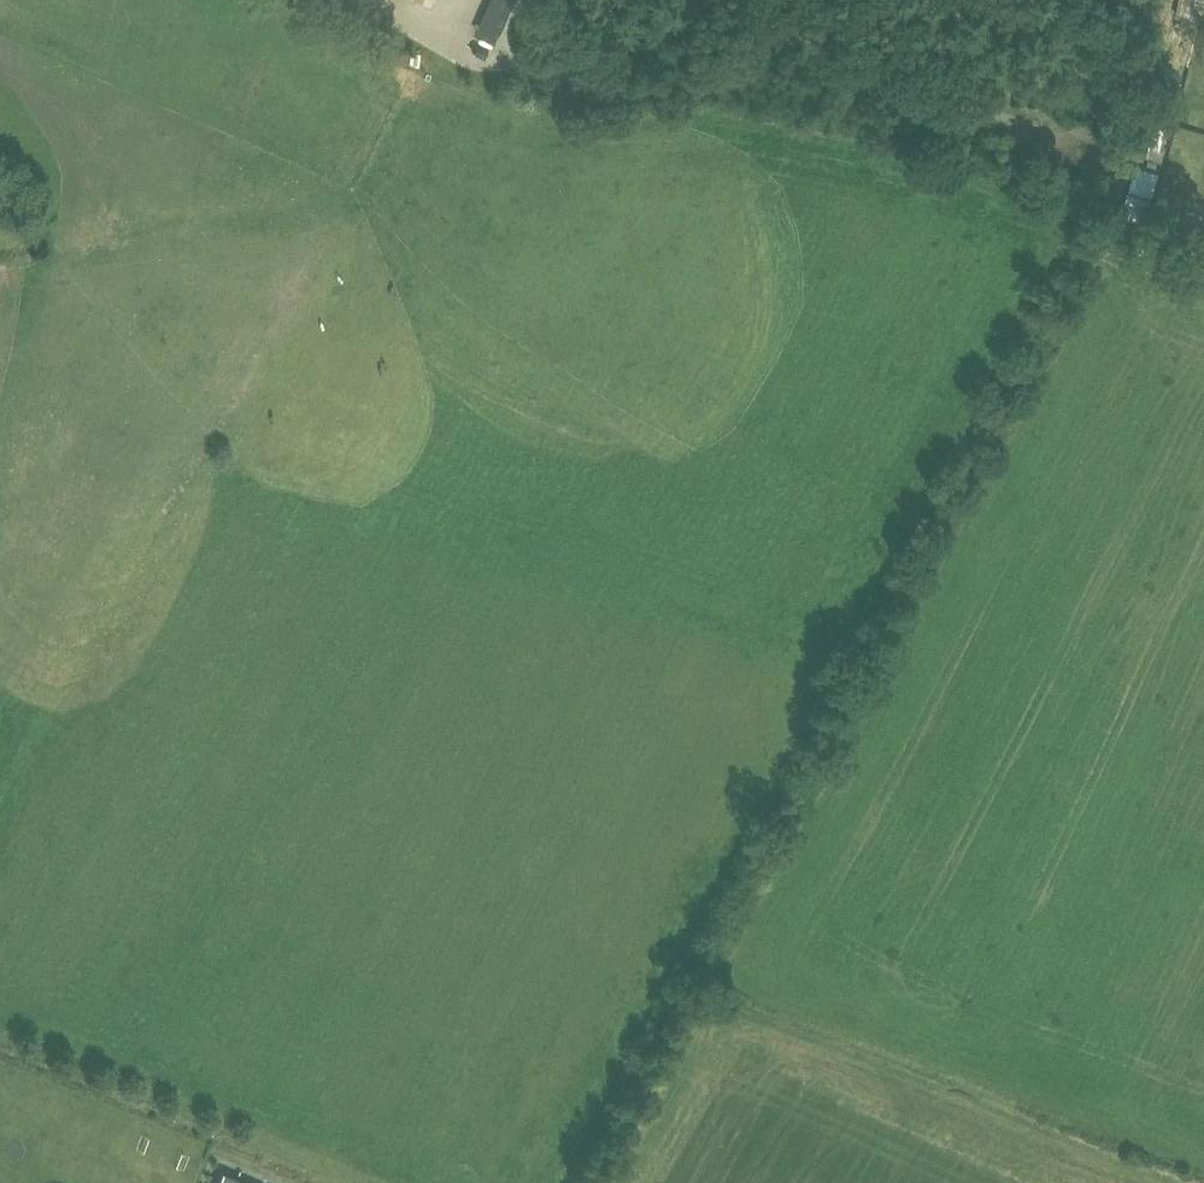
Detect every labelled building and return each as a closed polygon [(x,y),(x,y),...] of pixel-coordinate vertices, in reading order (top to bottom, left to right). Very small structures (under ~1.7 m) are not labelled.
[(502,40),(528,51),(546,4),(535,0),(519,0),(502,40)] [(1198,35),(1203,15),(1203,0),(1180,0),(1171,29),(1154,87),(1176,93),(1190,46),(1194,47),(1198,35)] [(1143,227),(1198,242),(1203,217),(1203,201),(1156,188),(1143,227)] [(224,1175),(221,1182),(244,1182),(224,1175)]
